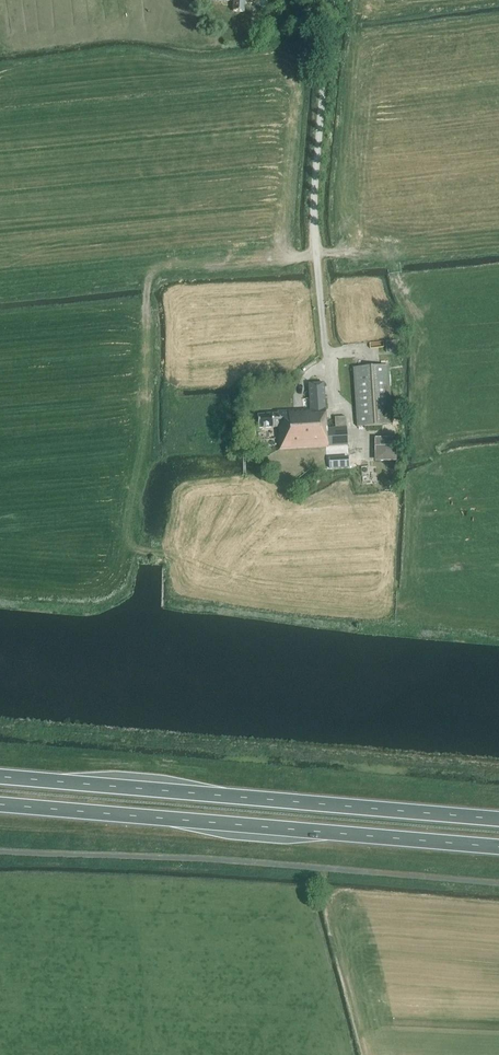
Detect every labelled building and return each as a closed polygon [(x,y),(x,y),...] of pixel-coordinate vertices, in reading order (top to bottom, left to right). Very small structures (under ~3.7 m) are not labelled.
[(233,9),(243,11),(244,0),(233,0),(233,9)] [(388,366),(353,368),(357,428),(392,426),(388,366)] [(347,428),(346,428),(346,417),(334,418),(325,419),(323,383),(308,384),(310,408),(277,411),(277,415),(257,416),(258,429),(278,428),(280,450),(348,445),(347,428)] [(389,439),(380,439),(378,441),(378,454),(379,455),(379,459),(380,460),(389,460),(392,458),(392,441),(389,439)] [(329,458),(329,468),(348,467),(348,457),(329,458)]
